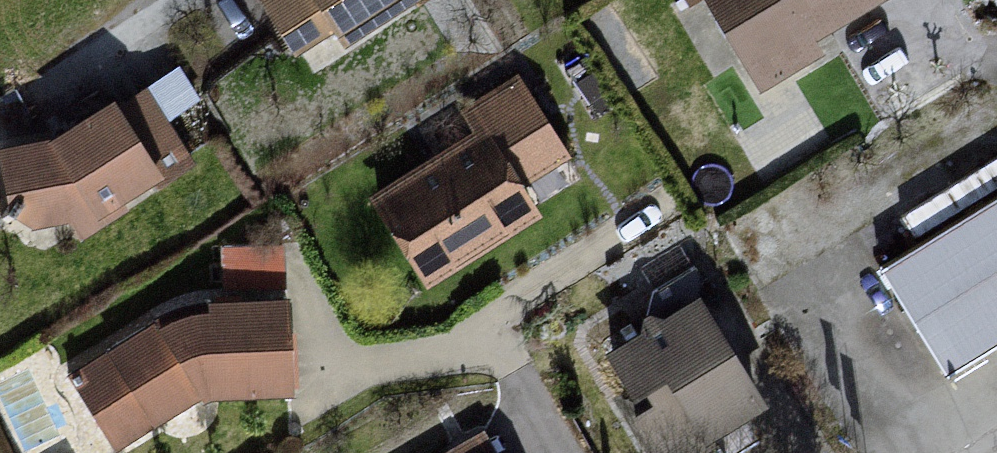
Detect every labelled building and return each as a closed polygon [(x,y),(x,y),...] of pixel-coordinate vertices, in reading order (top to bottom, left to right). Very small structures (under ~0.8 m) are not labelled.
[(295,56),(335,31),(346,49),(426,0),(260,0),(295,56)] [(761,88),(819,52),(811,39),(875,0),(708,0),(761,88)] [(474,143),(376,207),(422,301),(541,223),(525,190),(564,164),(519,74),(458,111),(474,143)] [(0,154),(0,163),(14,231),(72,229),(80,246),(194,175),(147,97),(52,148),(0,154)] [(891,195),(922,247),(996,202),(996,156),(951,183),(941,166),(891,195)] [(884,273),(950,377),(996,347),(996,202),(922,247),(884,273)] [(157,325),(72,377),(118,449),(203,396),(294,390),(286,304),(211,309),(157,325)] [(610,349),(646,452),(706,452),(761,415),(698,305),(610,349)] [(463,452),(495,452),(488,440),(463,452)]
